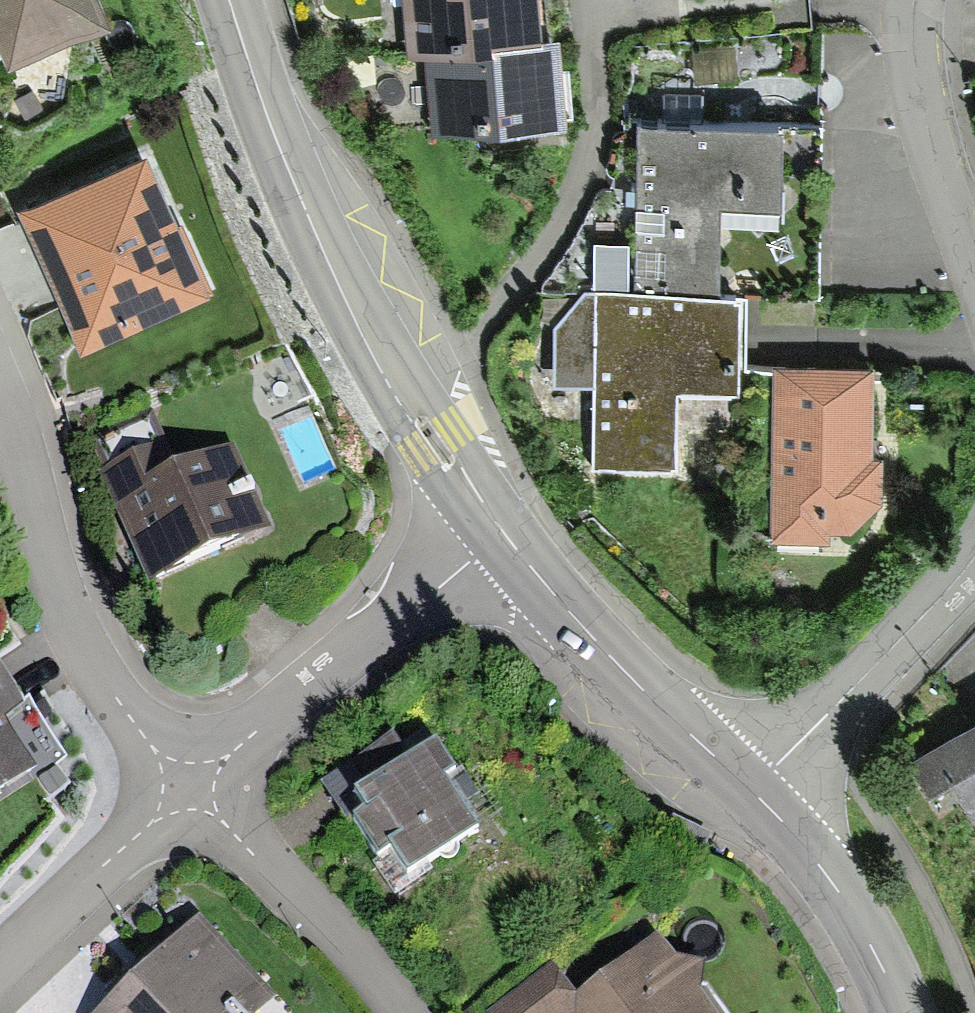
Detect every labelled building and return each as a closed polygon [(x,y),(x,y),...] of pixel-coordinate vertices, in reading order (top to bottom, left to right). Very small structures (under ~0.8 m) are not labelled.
[(4,73),(110,28),(98,0),(0,0),(0,64),(4,73)] [(404,55),(421,54),(494,50),(494,41),(541,38),(539,0),(401,0),(404,55)] [(494,50),(421,54),(425,131),(568,123),(563,37),(541,38),(494,41),(494,50)] [(786,131),(631,128),(629,242),(596,241),(595,290),(718,293),(720,209),(784,210),(786,131)] [(146,151),(18,209),(79,345),(208,288),(146,151)] [(595,290),(585,291),(558,325),(557,384),(593,385),(591,472),(673,473),(675,396),(737,397),(739,294),(718,293),(595,290)] [(827,541),(827,528),(850,529),(880,497),(881,459),(870,459),(872,369),(773,367),(768,540),(827,541)] [(161,450),(99,476),(145,586),(268,535),(233,451),(172,476),(161,450)] [(66,754),(29,698),(21,704),(0,673),(0,798),(66,754)] [(911,762),(931,796),(949,786),(974,830),(974,724),(911,762)] [(397,732),(325,778),(346,811),(347,811),(378,858),(392,849),(407,872),(475,828),(442,777),(453,770),(436,744),(414,758),(397,732)] [(98,1012),(264,1012),(278,1000),(201,918),(98,1012)] [(712,1003),(707,1006),(699,993),(702,966),(676,962),(659,939),(575,1001),(551,969),(491,1012),(719,1012),(712,1003)]
